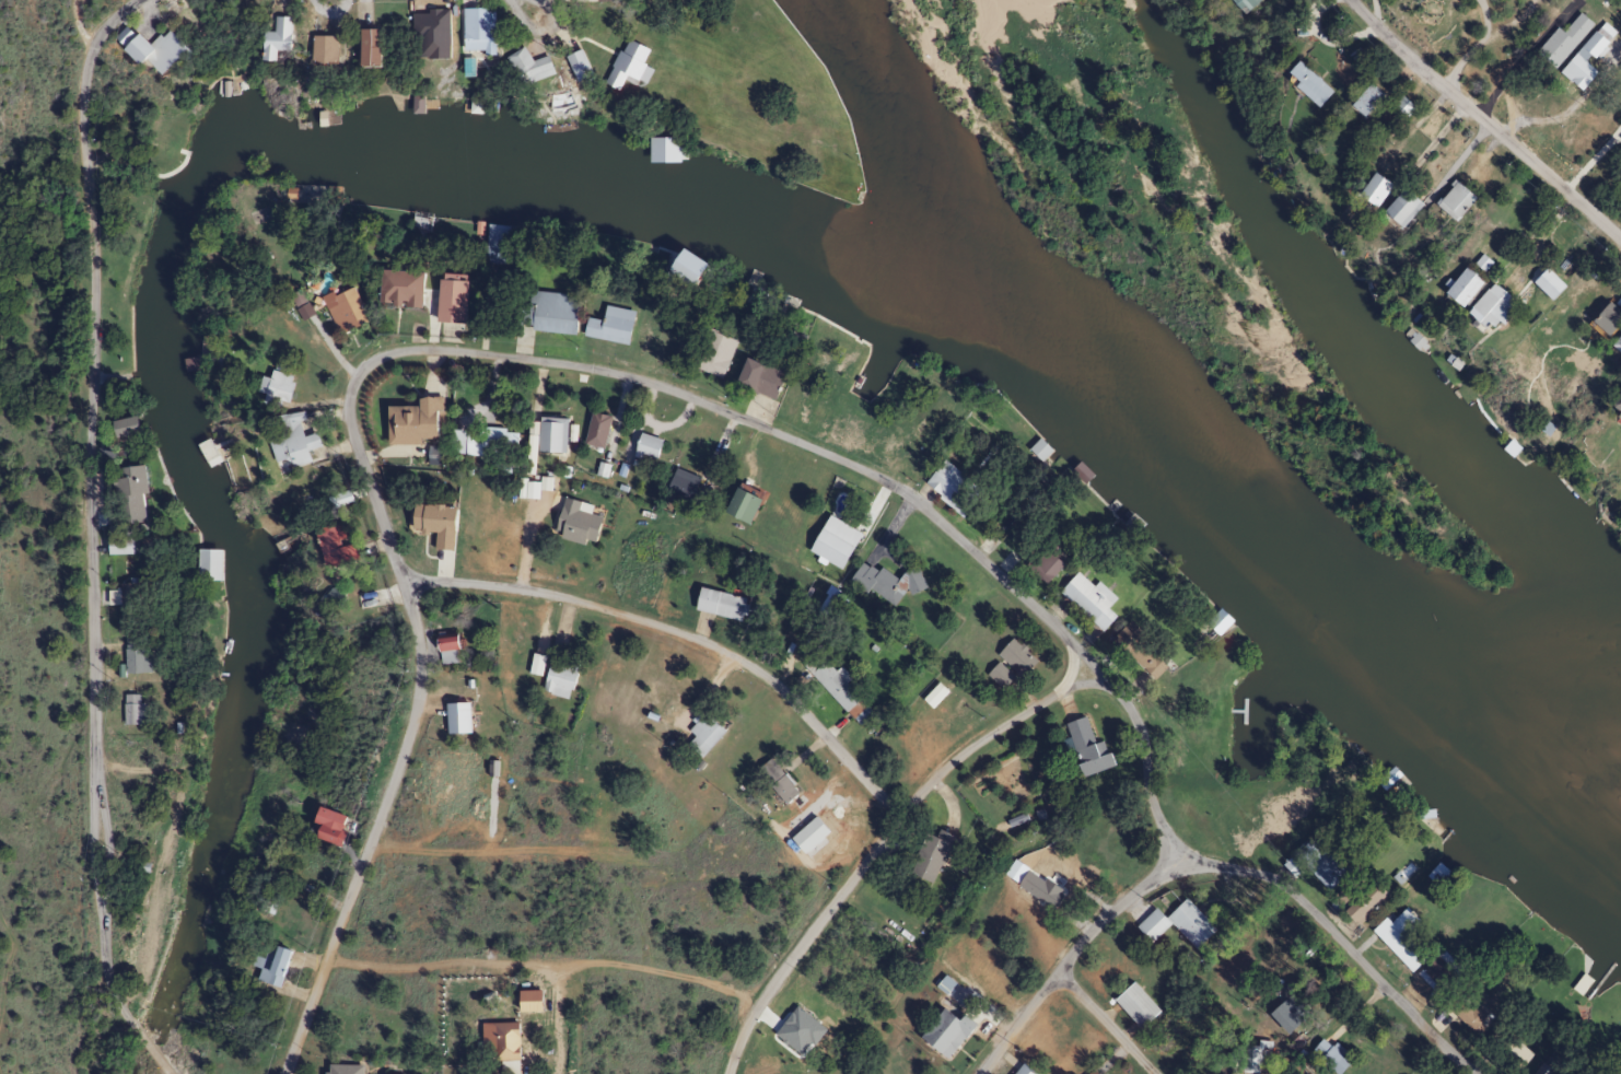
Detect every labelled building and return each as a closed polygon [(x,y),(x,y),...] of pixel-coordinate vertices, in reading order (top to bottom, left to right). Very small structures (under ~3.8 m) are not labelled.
[(1237,15),(1255,0),(1224,0),(1237,15)] [(501,8),(469,8),(469,53),(501,53),(501,8)] [(1551,67),(1591,27),(1574,10),(1534,50),(1551,67)] [(297,16),(279,16),(279,31),(269,31),(269,61),(283,61),(283,50),(297,50),(297,16)] [(199,48),(177,28),(163,43),(151,32),(147,37),(134,25),(124,36),(171,79),(199,48)] [(390,67),(390,28),(365,28),(365,66),(390,67)] [(1605,42),(1593,31),(1555,73),(1577,92),(1595,73),(1585,65),(1605,42)] [(345,62),(345,34),(320,34),(320,62),(345,62)] [(649,88),(657,68),(647,64),(654,48),(628,37),(610,83),(624,89),(628,79),(649,88)] [(511,55),(525,87),(559,73),(551,55),(535,62),(529,47),(511,55)] [(580,83),(597,75),(585,49),(567,58),(580,83)] [(1314,108),(1328,92),(1293,61),(1279,76),(1314,108)] [(1343,107),(1356,118),(1374,97),(1361,86),(1343,107)] [(411,93),(427,95),(428,116),(409,116),(411,93)] [(546,110),(545,129),(581,125),(580,109),(546,110)] [(652,138),(652,160),(687,160),(687,136),(652,138)] [(1388,188),(1372,174),(1353,195),(1369,209),(1388,188)] [(1431,206),(1452,223),(1473,199),(1452,181),(1431,206)] [(1394,230),(1418,207),(1400,189),(1377,213),(1394,230)] [(413,210),(436,212),(433,231),(411,227),(413,210)] [(483,218),(509,219),(508,246),(486,244),(483,218)] [(1478,284),(1461,268),(1436,293),(1453,310),(1478,284)] [(473,323),(474,280),(466,279),(466,274),(446,274),(444,322),(473,323)] [(335,297),(336,301),(328,304),(340,334),(372,321),(358,287),(335,297)] [(580,334),(582,295),(536,292),(533,331),(580,334)] [(1467,326),(1499,324),(1498,296),(1466,297),(1467,326)] [(1611,310),(1604,303),(1585,322),(1601,338),(1620,318),(1620,300),(1611,310)] [(633,345),(639,311),(608,305),(605,320),(590,318),(587,336),(633,345)] [(718,380),(733,343),(705,331),(690,368),(718,380)] [(1607,345),(1620,359),(1620,331),(1607,345)] [(736,390),(776,398),(782,370),(741,362),(736,390)] [(275,378),(266,376),(261,395),(293,403),(299,376),(277,371),(275,378)] [(449,443),(448,397),(428,397),(428,406),(394,406),(394,443),(449,443)] [(588,445),(609,449),(615,415),(594,412),(588,445)] [(283,461),(296,460),(296,466),(317,464),(315,449),(327,448),(326,433),(309,435),(306,414),(277,417),(278,426),(280,426),(283,461)] [(147,434),(145,416),(118,420),(120,437),(147,434)] [(542,452),(570,453),(572,418),(543,417),(542,452)] [(521,458),(522,431),(471,428),(470,457),(521,458)] [(667,439),(640,432),(634,456),(661,463),(667,439)] [(1039,434),(1054,450),(1043,463),(1028,444),(1039,434)] [(213,435),(197,444),(211,469),(229,464),(213,435)] [(1511,437),(1506,445),(1514,453),(1521,446),(1511,437)] [(1096,474),(1080,456),(1070,467),(1085,475),(1096,474)] [(921,484),(961,516),(980,492),(939,461),(921,484)] [(156,494),(154,466),(119,468),(123,519),(151,517),(149,495),(156,494)] [(700,508),(706,492),(695,488),(698,479),(674,470),(665,495),(700,508)] [(757,500),(731,489),(720,515),(745,526),(757,500)] [(1106,509),(1117,497),(1123,504),(1117,513),(1106,509)] [(603,545),(608,516),(584,511),(586,501),(569,498),(561,537),(603,545)] [(467,550),(468,505),(425,505),(425,532),(445,532),(445,549),(467,550)] [(849,539),(854,530),(839,521),(834,530),(823,524),(808,551),(839,569),(855,543),(849,539)] [(364,543),(355,545),(350,522),(325,527),(334,569),(367,563),(364,543)] [(114,555),(141,555),(141,538),(114,538),(114,555)] [(158,538),(146,538),(146,554),(158,554),(158,538)] [(230,549),(195,547),(195,580),(228,579),(230,549)] [(1042,586),(1060,567),(1040,547),(1022,566),(1042,586)] [(925,582),(908,568),(896,582),(878,568),(874,573),(860,563),(844,583),(862,598),(868,590),(890,608),(903,591),(912,598),(925,582)] [(1055,593),(1097,635),(1113,618),(1104,610),(1114,600),(1096,582),(1089,588),(1074,574),(1055,593)] [(152,627),(152,583),(124,583),(124,627),(152,627)] [(692,613),(740,620),(744,598),(695,590),(692,613)] [(1231,617),(1218,607),(1206,620),(1217,634),(1231,617)] [(1133,639),(1118,627),(1103,647),(1117,659),(1133,639)] [(436,636),(436,653),(444,653),(444,664),(461,664),(461,649),(469,649),(469,636),(436,636)] [(155,673),(155,638),(127,638),(127,673),(155,673)] [(1018,679),(1035,663),(1011,638),(994,655),(1018,679)] [(542,665),(546,697),(577,693),(573,661),(542,665)] [(858,700),(821,661),(806,675),(844,713),(858,700)] [(1001,691),(1012,678),(994,664),(984,677),(1001,691)] [(126,725),(150,725),(150,703),(143,703),(143,694),(126,694),(126,725)] [(477,703),(451,703),(451,734),(477,734),(477,703)] [(693,739),(686,748),(699,760),(723,733),(702,714),(685,732),(693,739)] [(1074,765),(1078,778),(1114,768),(1109,753),(1097,756),(1086,717),(1064,723),(1076,765),(1074,765)] [(1391,761),(1404,778),(1387,792),(1376,780),(1391,761)] [(796,797),(783,775),(766,785),(778,807),(796,797)] [(1425,799),(1433,814),(1422,822),(1412,815),(1425,799)] [(345,844),(349,813),(321,810),(319,824),(325,824),(323,842),(345,844)] [(905,875),(930,886),(950,837),(925,826),(905,875)] [(1347,874),(1315,834),(1292,852),(1324,892),(1347,874)] [(1512,869),(1518,878),(1507,890),(1497,883),(1512,869)] [(1052,910),(1062,893),(1025,870),(1015,888),(1052,910)] [(1169,924),(1192,950),(1213,930),(1183,899),(1162,919),(1152,908),(1132,927),(1148,944),(1169,924)] [(1409,973),(1424,959),(1403,936),(1418,922),(1404,908),(1388,923),(1383,918),(1369,930),(1409,973)] [(1551,922),(1568,929),(1572,919),(1556,912),(1551,922)] [(300,952),(282,945),(275,963),(259,956),(256,965),(266,968),(261,980),(282,988),(287,976),(290,977),(300,952)] [(1440,992),(1456,977),(1433,954),(1417,969),(1440,992)] [(1582,971),(1597,981),(1585,999),(1571,988),(1582,971)] [(1156,1011),(1128,981),(1109,1000),(1136,1029),(1156,1011)] [(1486,1019),(1458,992),(1443,1007),(1471,1034),(1486,1019)] [(1283,1036),(1294,1025),(1273,1003),(1262,1014),(1283,1036)] [(495,1061),(495,1073),(514,1073),(513,1023),(484,1023),(484,1061),(495,1061)] [(1531,1056),(1501,1027),(1484,1044),(1514,1073),(1531,1056)] [(1305,1055),(1333,1073),(1337,1073),(1348,1058),(1317,1038),(1305,1055)] [(1233,1046),(1233,1072),(1256,1072),(1256,1046),(1233,1046)] [(1016,1063),(1008,1073),(1031,1073),(1016,1063)] [(323,1065),(323,1073),(360,1073),(360,1065),(323,1065)]
